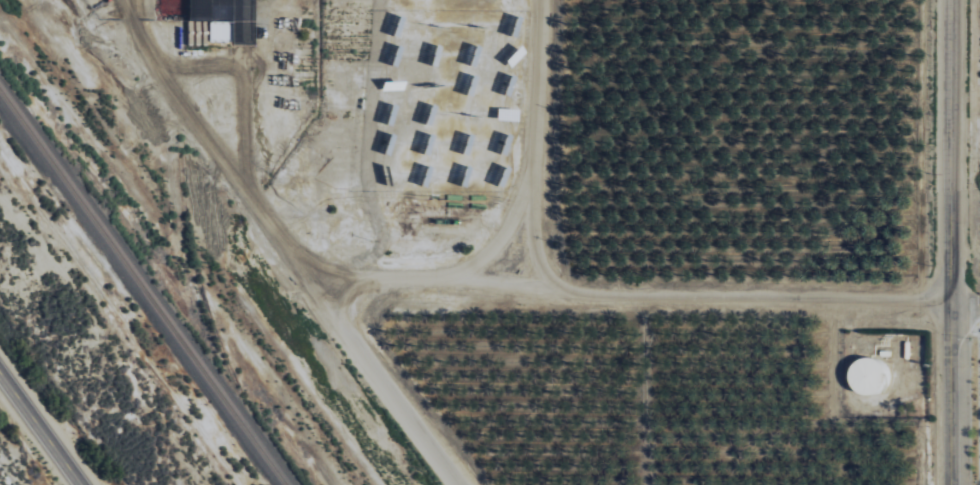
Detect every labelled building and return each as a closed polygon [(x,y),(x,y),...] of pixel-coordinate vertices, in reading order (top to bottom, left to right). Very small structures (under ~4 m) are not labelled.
[(850,394),(882,393),(881,358),(849,359),(850,394)]
